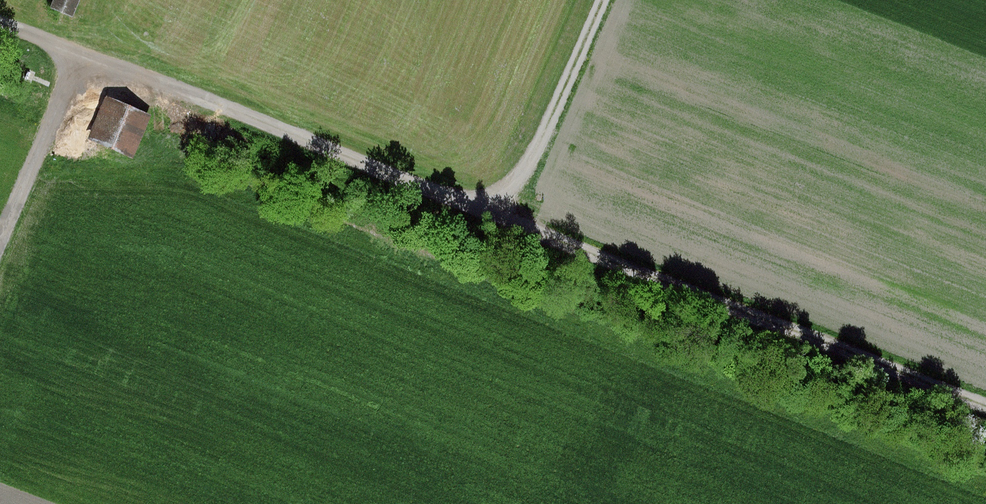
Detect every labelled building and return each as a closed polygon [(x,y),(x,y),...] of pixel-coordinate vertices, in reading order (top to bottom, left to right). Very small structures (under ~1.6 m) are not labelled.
[(61,9),(87,20),(95,0),(65,0),(61,9)] [(161,119),(115,100),(98,142),(144,161),(161,119)]
